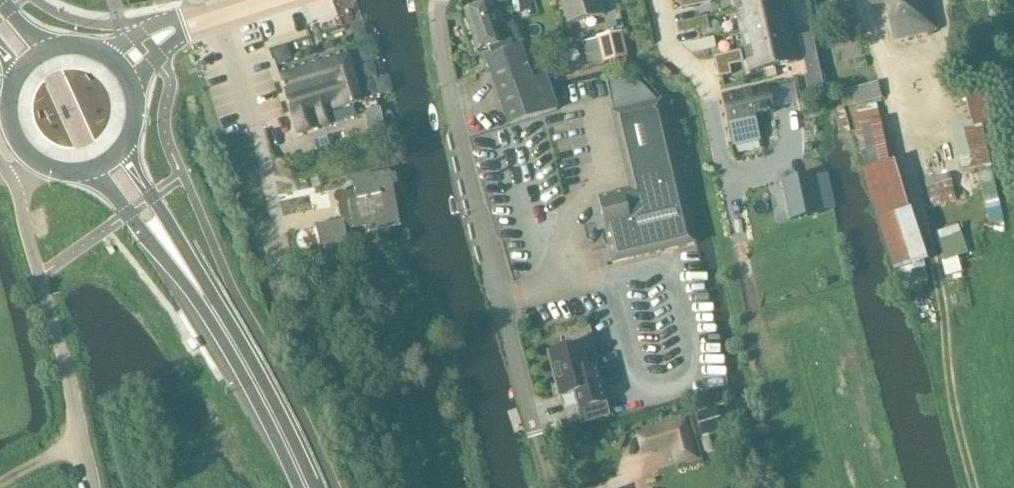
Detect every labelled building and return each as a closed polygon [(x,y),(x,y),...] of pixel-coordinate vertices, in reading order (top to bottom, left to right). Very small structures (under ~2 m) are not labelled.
[(568,24),(603,14),(599,0),(561,0),(568,24)] [(681,9),(711,2),(711,0),(680,0),(681,9)] [(798,61),(784,0),(734,0),(750,72),(765,69),(774,67),(798,61)] [(871,6),(885,5),(894,40),(934,30),(926,0),(869,0),(871,6)] [(487,5),(465,13),(478,51),(489,47),(492,55),(515,47),(512,39),(509,40),(504,25),(500,26),(495,28),(487,5)] [(854,13),(847,16),(849,24),(857,21),(854,13)] [(707,16),(676,22),(679,32),(709,26),(707,16)] [(605,62),(629,57),(623,32),(599,38),(605,62)] [(812,32),(799,36),(807,75),(820,72),(812,32)] [(714,37),(680,42),(691,53),(717,48),(714,37)] [(492,55),(486,57),(509,126),(556,110),(545,76),(531,80),(520,45),(515,47),(492,55)] [(741,49),(713,55),(718,77),(732,75),(730,64),(743,62),(741,49)] [(344,107),(362,101),(348,57),(280,78),(298,134),(334,123),(330,111),(332,111),(344,107)] [(774,67),(765,69),(767,79),(776,77),(774,67)] [(632,191),(599,199),(614,264),(696,245),(663,102),(640,107),(632,74),(606,80),(614,113),(622,151),(632,191)] [(877,82),(847,91),(851,106),(882,98),(877,82)] [(989,88),(965,93),(971,122),(949,126),(950,129),(962,171),(990,165),(991,167),(1003,165),(995,122),(996,122),(989,88)] [(770,89),(723,98),(732,145),(733,146),(760,141),(755,117),(769,114),(774,113),(770,89)] [(880,120),(876,103),(856,108),(858,113),(853,114),(855,125),(854,125),(862,166),(888,161),(880,120)] [(356,116),(352,104),(344,107),(332,111),(335,123),(354,117),(356,116)] [(371,123),(374,134),(384,131),(380,120),(371,123)] [(908,209),(893,161),(861,171),(875,219),(908,209)] [(356,192),(346,194),(345,194),(344,195),(343,195),(342,196),(341,198),(340,199),(340,200),(339,201),(339,202),(339,204),(343,221),(317,226),(322,254),(349,248),(345,230),(392,221),(387,196),(394,195),(390,173),(354,180),(356,192)] [(813,174),(781,180),(790,220),(821,213),(813,174)] [(953,187),(950,174),(924,180),(931,209),(956,202),(952,187),(953,187)] [(910,209),(877,220),(893,273),(927,262),(910,209)] [(580,345),(549,353),(560,396),(575,392),(579,409),(604,403),(595,367),(586,369),(580,345)] [(722,429),(716,408),(696,414),(702,435),(722,429)] [(672,422),(636,432),(642,455),(679,445),(672,422)] [(591,429),(578,433),(582,448),(596,444),(591,429)]
